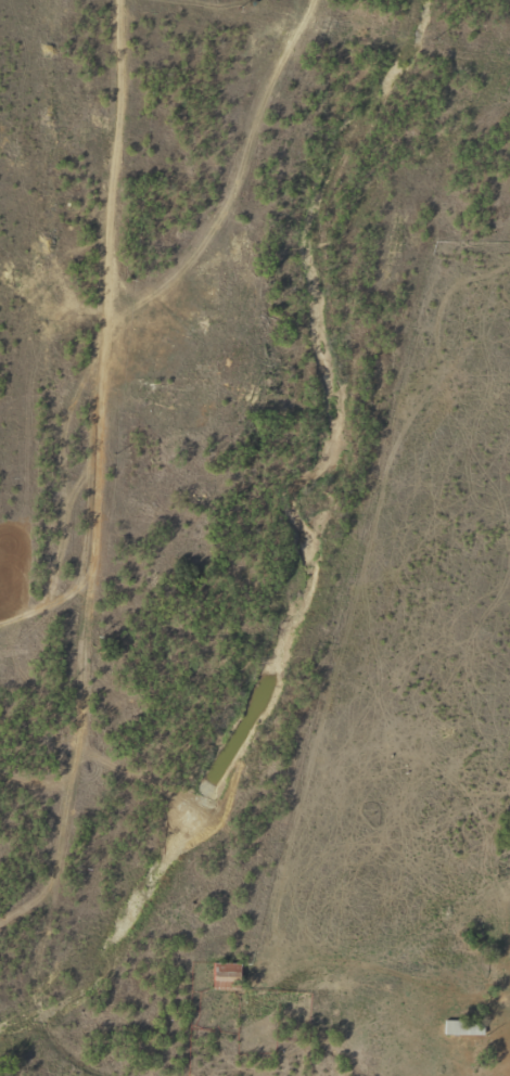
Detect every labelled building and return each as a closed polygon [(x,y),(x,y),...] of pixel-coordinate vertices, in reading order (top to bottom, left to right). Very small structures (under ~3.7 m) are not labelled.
[(237,963),(209,963),(209,982),(237,982),(237,963)] [(439,1036),(480,1036),(480,1020),(439,1020),(439,1036)]
